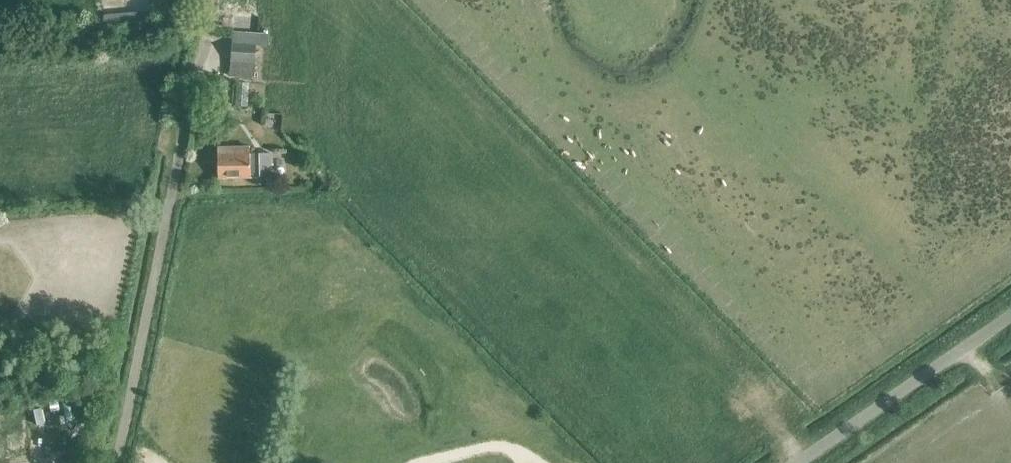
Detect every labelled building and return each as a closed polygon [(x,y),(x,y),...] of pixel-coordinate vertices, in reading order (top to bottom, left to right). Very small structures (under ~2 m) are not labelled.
[(256,53),(266,54),(267,36),(232,34),(229,77),(254,78),(256,53)] [(268,153),(245,154),(245,146),(214,148),(215,182),(269,179),(268,153)]
